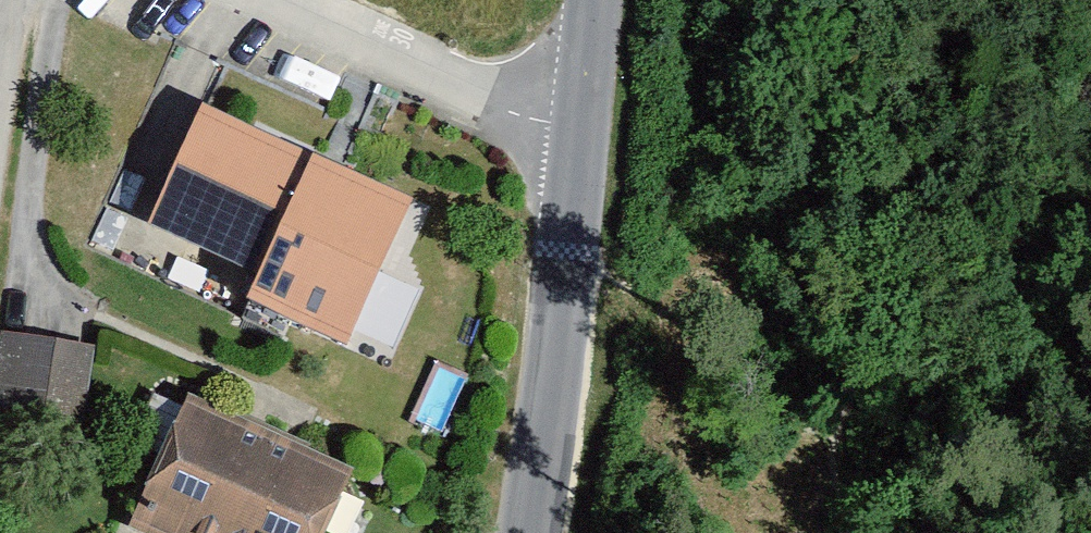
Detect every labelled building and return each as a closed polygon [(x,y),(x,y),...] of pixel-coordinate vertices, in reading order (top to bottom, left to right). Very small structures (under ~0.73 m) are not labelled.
[(244,315),(350,362),(415,217),(206,124),(151,246),(254,292),(244,315)] [(96,353),(20,342),(9,418),(84,430),(96,353)] [(189,410),(133,532),(342,532),(362,489),(189,410)]
